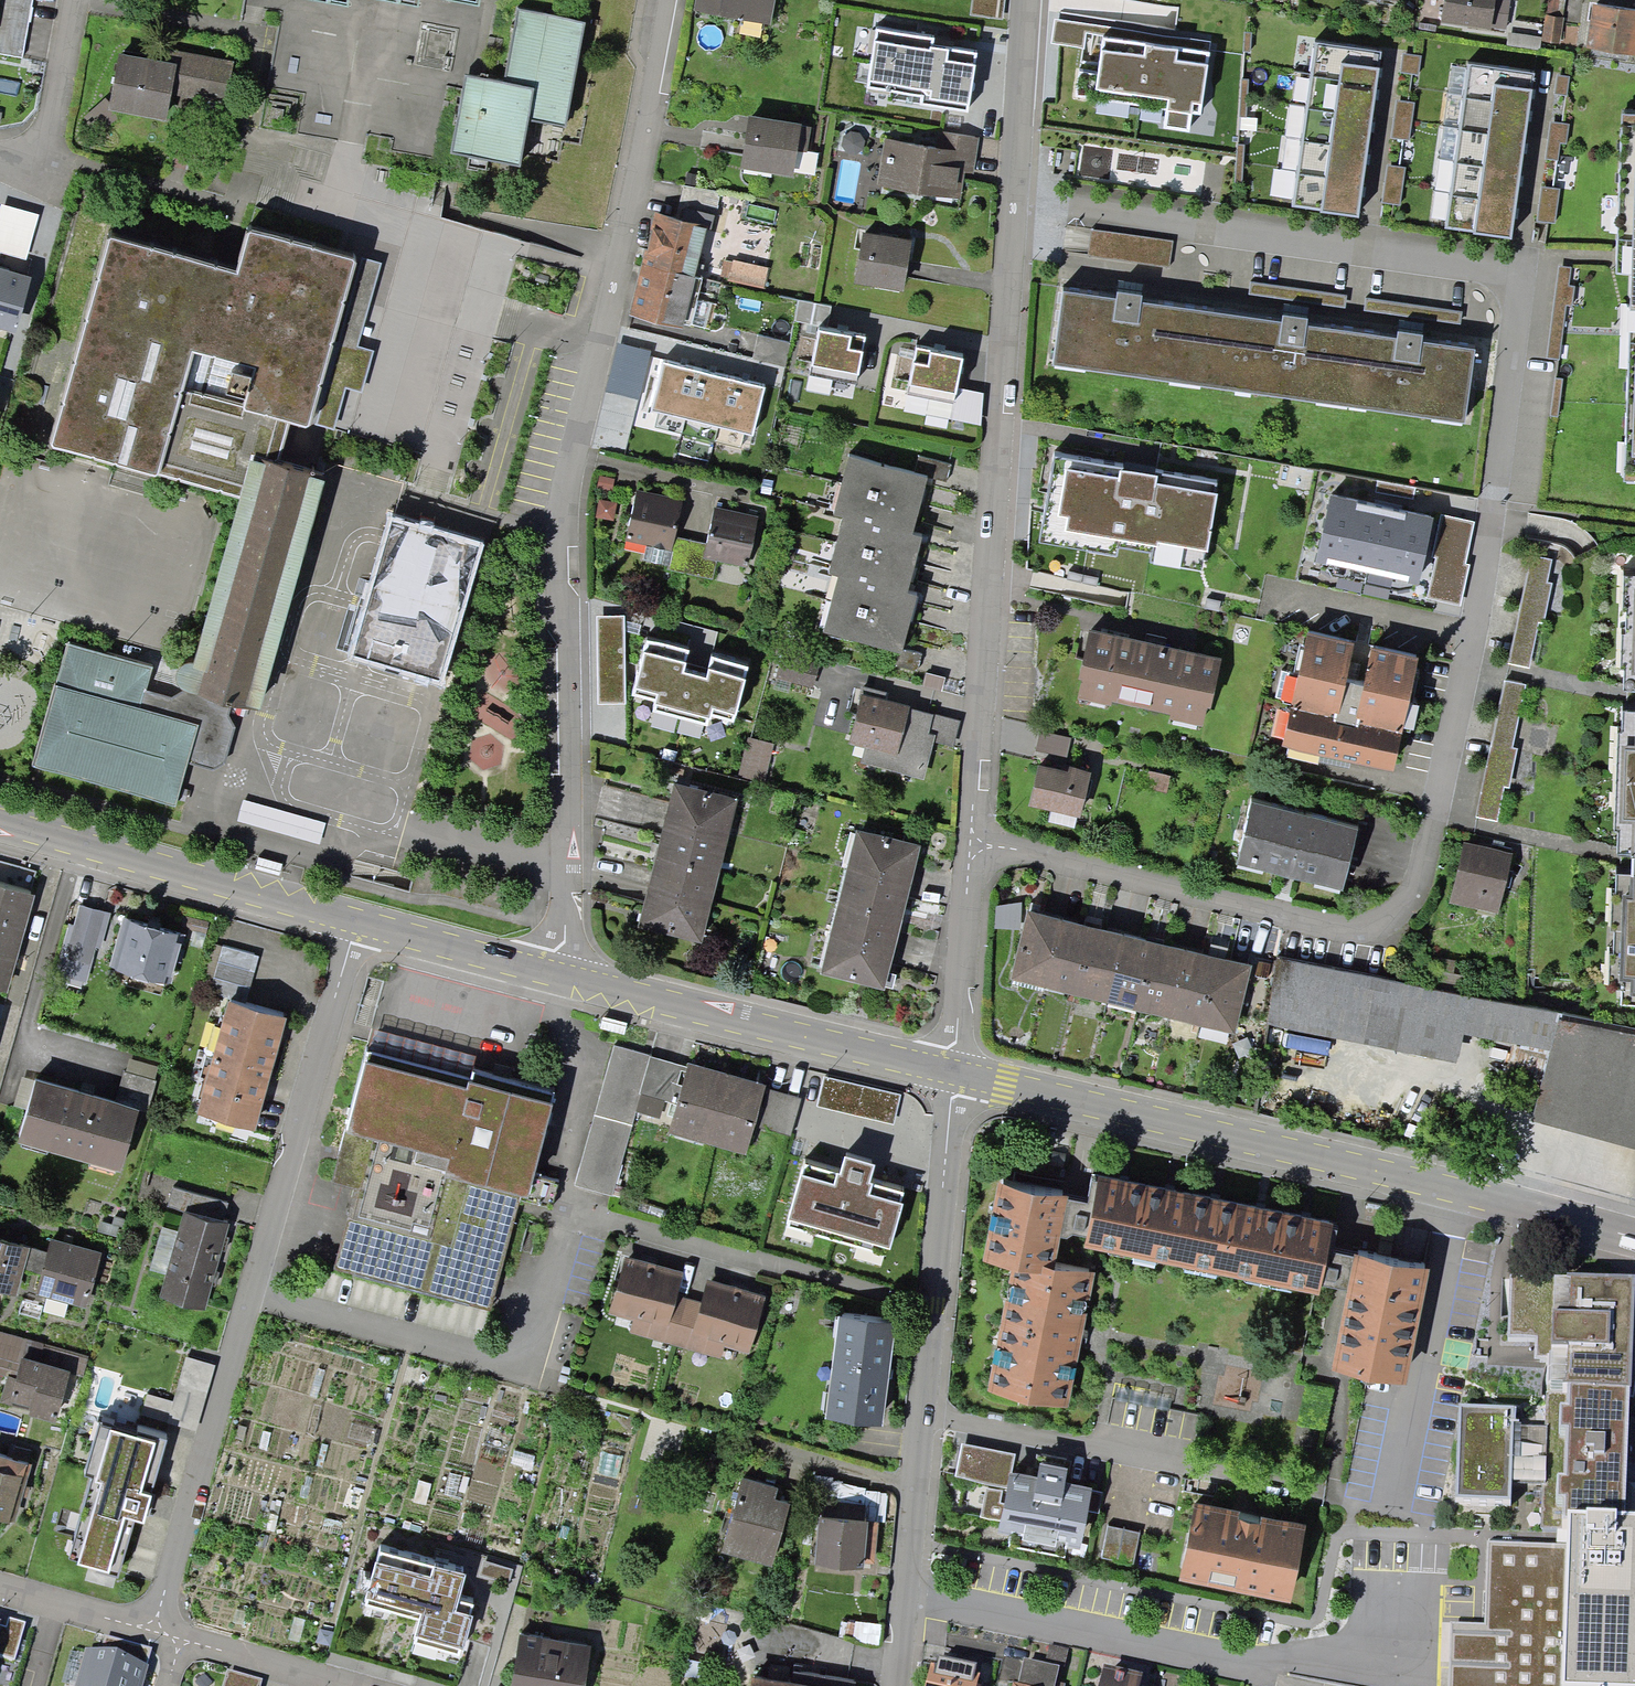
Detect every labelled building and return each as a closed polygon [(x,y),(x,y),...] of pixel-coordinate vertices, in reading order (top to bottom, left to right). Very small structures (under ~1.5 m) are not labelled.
[(27,59),(36,0),(0,0),(0,53),(27,59)] [(695,11),(782,25),(786,0),(697,0),(695,11)] [(1114,0),(1094,0),(1084,62),(1108,66),(1110,55),(1143,60),(1152,6),(1114,0)] [(1446,26),(1506,34),(1511,0),(1450,0),(1446,26)] [(1597,2),(1591,50),(1634,55),(1634,6),(1597,2)] [(1201,11),(1166,6),(1162,36),(1197,41),(1201,11)] [(594,23),(528,11),(516,74),(472,66),(455,155),(528,169),(539,110),(576,117),(594,23)] [(1564,17),(1544,14),(1540,42),(1561,44),(1564,17)] [(942,41),(870,29),(860,88),(933,100),(942,41)] [(1397,52),(1327,41),(1301,208),(1371,219),(1397,52)] [(186,60),(125,49),(116,102),(177,113),(186,60)] [(1547,76),(1476,66),(1455,230),(1526,240),(1547,76)] [(812,122),(759,114),(751,165),(804,173),(812,122)] [(938,142),(890,136),(883,183),(973,194),(980,135),(939,130),(938,142)] [(714,221),(656,209),(635,313),(693,325),(714,221)] [(352,255),(237,225),(227,266),(100,233),(45,442),(231,491),(241,452),(259,456),(270,417),(306,427),(352,255)] [(922,236),(871,228),(863,281),(913,289),(922,236)] [(0,231),(0,281),(30,286),(38,238),(0,231)] [(769,268),(734,261),(729,283),(764,291),(769,268)] [(1491,345),(1079,288),(1068,364),(1480,422),(1491,345)] [(952,342),(882,330),(872,387),(943,399),(952,342)] [(794,342),(760,334),(755,360),(788,367),(794,342)] [(732,378),(677,364),(661,432),(716,445),(732,378)] [(1094,433),(1055,426),(1047,463),(1086,471),(1094,433)] [(774,443),(738,435),(731,470),(767,477),(774,443)] [(259,456),(241,452),(231,491),(176,691),(256,711),(318,475),(259,456)] [(939,474),(858,454),(843,514),(854,517),(841,569),(849,571),(835,628),(913,648),(926,594),(918,592),(933,531),(925,529),(939,474)] [(1150,485),(1072,473),(1064,522),(1120,531),(1117,555),(1200,568),(1212,488),(1151,478),(1150,485)] [(690,502),(642,491),(631,538),(680,549),(690,502)] [(1432,517),(1334,495),(1319,556),(1417,579),(1432,517)] [(767,518),(720,507),(708,556),(755,567),(767,518)] [(484,545),(391,516),(349,659),(443,685),(484,545)] [(1557,558),(1534,552),(1509,659),(1533,665),(1557,558)] [(1234,659),(1099,631),(1085,695),(1220,723),(1234,659)] [(1350,643),(1310,634),(1286,742),(1392,765),(1416,657),(1375,648),(1367,685),(1342,680),(1350,643)] [(1621,1001),(1634,1001),(1634,639),(1621,1001)] [(149,665),(65,641),(31,760),(177,801),(199,722),(138,705),(149,665)] [(822,665),(786,656),(780,679),(816,688),(822,665)] [(1528,685),(1506,680),(1480,816),(1502,820),(1528,685)] [(918,705),(869,694),(858,742),(906,754),(918,705)] [(779,746),(749,738),(741,769),(771,777),(779,746)] [(1102,779),(1049,766),(1040,806),(1093,819),(1102,779)] [(1173,775),(1141,770),(1137,791),(1169,796),(1173,775)] [(749,796),(685,781),(651,927),(714,942),(749,796)] [(1370,827),(1263,803),(1248,866),(1356,890),(1370,827)] [(931,845),(866,829),(832,970),(896,986),(931,845)] [(1523,853),(1469,840),(1454,902),(1508,915),(1523,853)] [(0,883),(0,988),(12,991),(41,895),(0,883)] [(1265,961),(1035,907),(1019,977),(1248,1031),(1265,961)] [(170,989),(185,935),(126,919),(112,973),(170,989)] [(258,957),(222,947),(209,995),(246,1004),(258,957)] [(1562,1015),(1284,959),(1272,1020),(1470,1060),(1475,1036),(1555,1052),(1562,1015)] [(246,1004),(234,1002),(228,1001),(198,1112),(255,1129),(288,1014),(246,1004)] [(627,1022),(601,1016),(598,1028),(624,1035),(627,1022)] [(1568,1016),(1545,1115),(1634,1144),(1634,1031),(1568,1016)] [(647,1054),(614,1045),(575,1185),(612,1195),(637,1091),(647,1054)] [(469,1077),(364,1049),(344,1125),(345,1125),(330,1180),(355,1187),(332,1267),(490,1309),(520,1188),(528,1190),(553,1088),(471,1066),(469,1077)] [(679,1063),(647,1054),(637,1091),(669,1100),(679,1063)] [(759,1080),(685,1059),(666,1125),(739,1146),(759,1080)] [(163,1069),(130,1060),(119,1100),(152,1108),(163,1069)] [(119,1100),(49,1079),(31,1141),(129,1170),(147,1108),(119,1100)] [(813,1101),(764,1090),(755,1127),(805,1138),(813,1101)] [(918,1109),(854,1101),(847,1157),(911,1166),(918,1109)] [(1325,1213),(1089,1166),(1074,1233),(1311,1283),(1325,1213)] [(1062,1184),(987,1173),(972,1260),(1011,1263),(984,1387),(1065,1401),(1086,1263),(1047,1255),(1062,1184)] [(170,1204),(179,1206),(223,1217),(226,1202),(174,1189),(170,1204)] [(223,1217),(179,1206),(155,1295),(202,1308),(226,1219),(223,1217)] [(0,1234),(0,1284),(25,1292),(39,1246),(0,1234)] [(105,1252),(57,1240),(43,1293),(91,1305),(105,1252)] [(1425,1253),(1342,1242),(1320,1361),(1398,1375),(1425,1253)] [(677,1270),(625,1256),(611,1305),(639,1313),(636,1325),(717,1348),(720,1337),(747,1345),(762,1293),(707,1277),(701,1297),(671,1291),(677,1270)] [(1628,1410),(1634,1371),(1634,1290),(1579,1283),(1579,1298),(1555,1296),(1552,1408),(1571,1409),(1628,1410)] [(887,1314),(832,1308),(820,1407),(876,1414),(887,1314)] [(0,1332),(0,1374),(8,1377),(3,1395),(67,1413),(84,1355),(0,1332)] [(1562,1539),(1562,1552),(1624,1554),(1624,1542),(1628,1410),(1571,1409),(1570,1429),(1561,1428),(1561,1448),(1568,1448),(1567,1497),(1558,1496),(1557,1520),(1563,1521),(1562,1539)] [(193,1441),(101,1415),(61,1555),(154,1581),(193,1441)] [(1509,1417),(1443,1422),(1450,1502),(1508,1502),(1509,1417)] [(22,1519),(38,1458),(0,1448),(0,1513),(22,1519)] [(767,1556),(782,1499),(732,1486),(717,1543),(767,1556)] [(1300,1516),(1183,1492),(1166,1566),(1283,1593),(1300,1516)] [(868,1499),(818,1494),(812,1557),(861,1562),(868,1499)] [(1143,1533),(1106,1525),(1098,1559),(1135,1567),(1143,1533)] [(475,1568),(385,1544),(373,1586),(401,1594),(390,1635),(452,1652),(475,1568)] [(1624,1554),(1562,1552),(1488,1548),(1485,1632),(1451,1631),(1449,1685),(1634,1685),(1634,1555),(1624,1554)] [(515,1631),(506,1685),(580,1685),(587,1643),(515,1631)] [(0,1647),(0,1685),(3,1685),(12,1650),(0,1647)] [(928,1664),(924,1685),(974,1685),(976,1673),(928,1664)] [(1016,1685),(1053,1685),(1055,1672),(1021,1666),(1016,1685)] [(67,1670),(63,1685),(120,1685),(121,1684),(67,1670)] [(744,1670),(741,1685),(850,1685),(744,1670)] [(1099,1674),(1097,1685),(1134,1685),(1135,1681),(1099,1674)]
